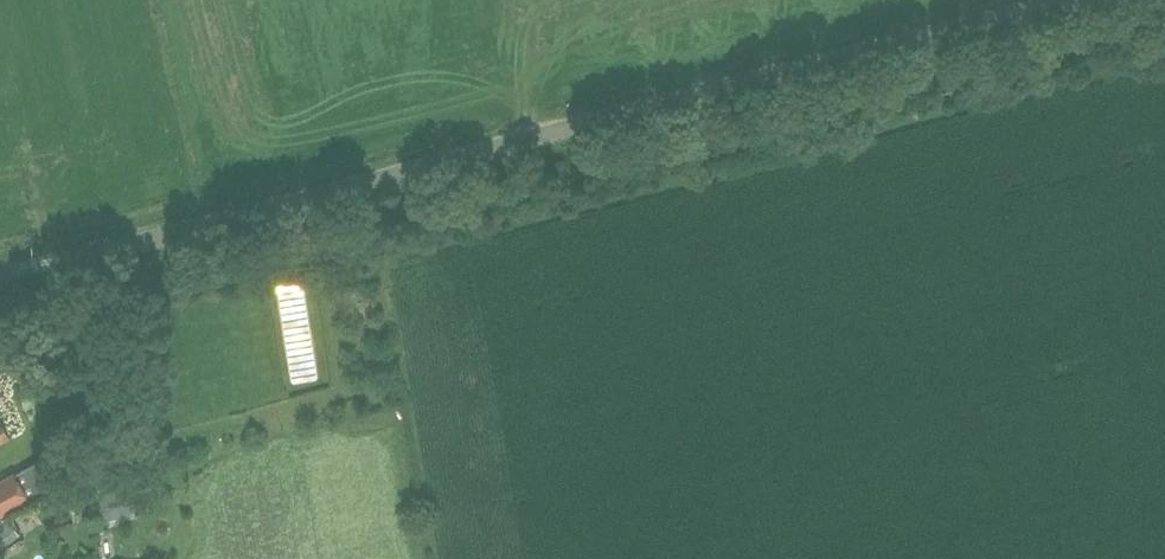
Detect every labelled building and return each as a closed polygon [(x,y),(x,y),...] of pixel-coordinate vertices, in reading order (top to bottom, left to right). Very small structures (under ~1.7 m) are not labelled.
[(0,425),(0,439),(2,443),(16,438),(9,421),(0,425)] [(0,481),(0,518),(30,499),(14,472),(0,481)] [(109,489),(114,515),(136,511),(131,485),(109,489)] [(0,521),(0,553),(21,537),(4,517),(0,521)]
